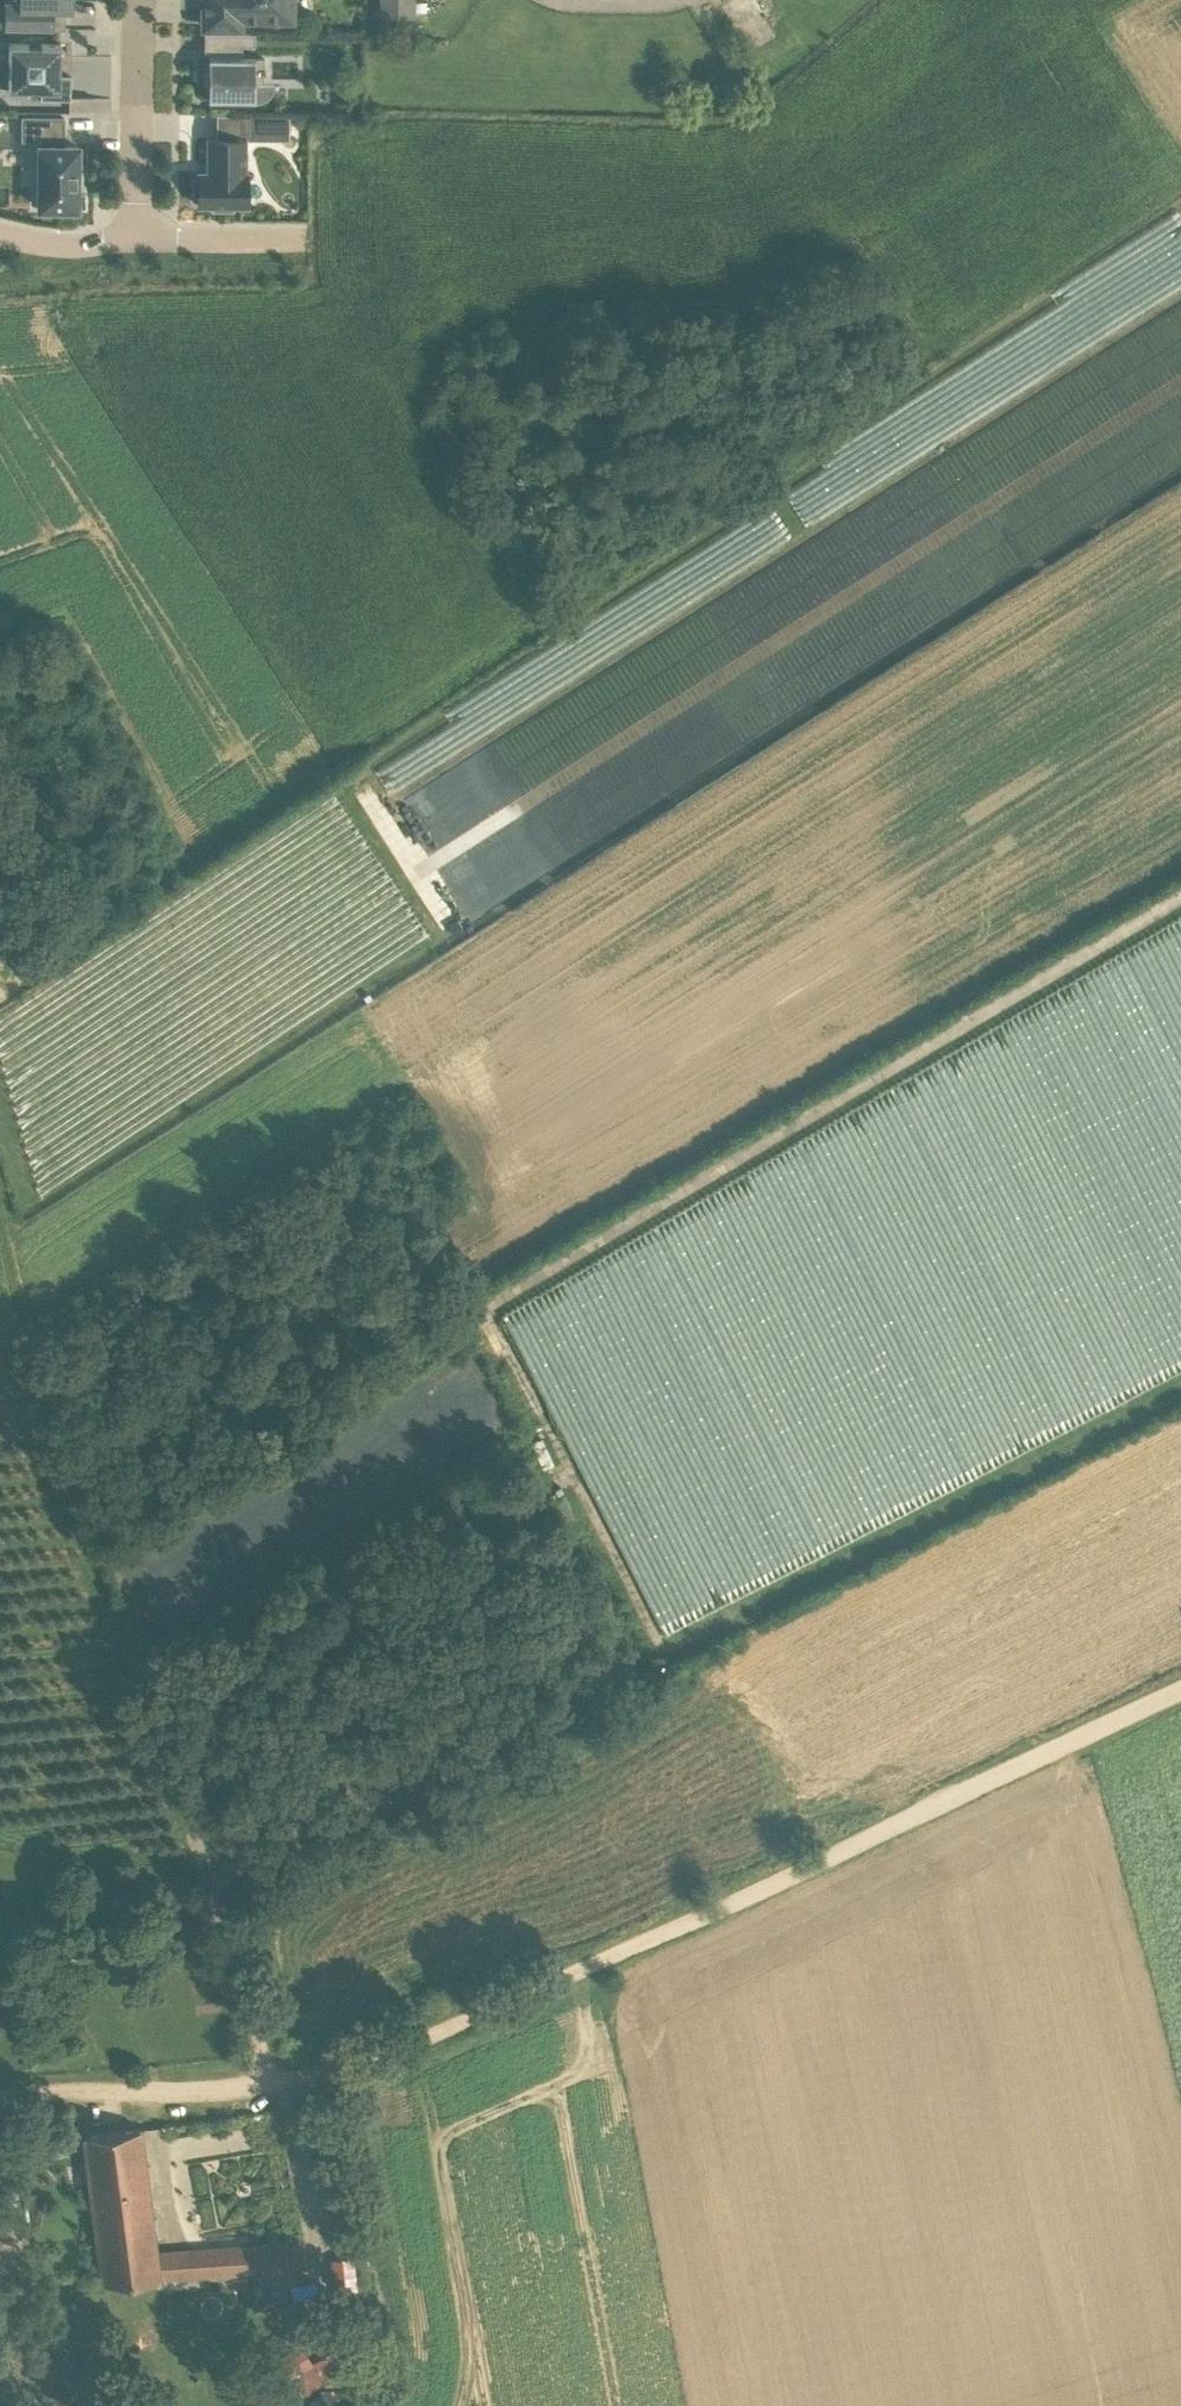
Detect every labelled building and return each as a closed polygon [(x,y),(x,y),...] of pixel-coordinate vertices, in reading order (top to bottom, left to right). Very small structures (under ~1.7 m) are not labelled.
[(6,28),(29,28),(53,28),(53,9),(72,9),(72,0),(6,0),(6,28)] [(205,26),(229,26),(244,27),(244,22),(292,22),(292,0),(206,0),(205,26)] [(381,17),(415,17),(415,0),(381,0),(381,17)] [(401,24),(400,36),(414,36),(415,24),(401,24)] [(205,70),(205,83),(214,83),(214,99),(238,99),(267,99),(269,98),(271,95),(274,92),(275,88),(275,84),(265,84),(265,58),(256,58),(256,60),(242,60),(242,45),(255,45),(255,33),(229,33),(205,32),(205,52),(209,52),(209,66),(209,70),(205,70)] [(10,42),(10,87),(42,88),(42,98),(47,98),(71,98),(71,73),(61,73),(61,43),(37,42),(10,42)] [(252,115),(252,139),(290,139),(290,116),(290,114),(252,114),(252,115)] [(23,116),(23,139),(36,139),(35,199),(40,199),(40,208),(78,208),(78,187),(80,186),(80,182),(78,182),(78,172),(80,172),(80,168),(78,168),(78,146),(64,146),(65,117),(23,116)] [(194,178),(194,199),(199,199),(199,205),(213,205),(213,210),(234,210),(234,205),(248,205),(249,173),(246,173),(246,139),(217,138),(209,138),(209,172),(199,172),(199,178),(194,178)] [(452,840),(474,819),(457,801),(452,805),(436,788),(418,805),(452,840)] [(172,2252),(158,2253),(146,2126),(84,2132),(98,2285),(174,2277),(172,2252)] [(300,2343),(275,2358),(300,2397),(324,2383),(327,2387),(349,2373),(335,2349),(312,2363),(300,2343)]
